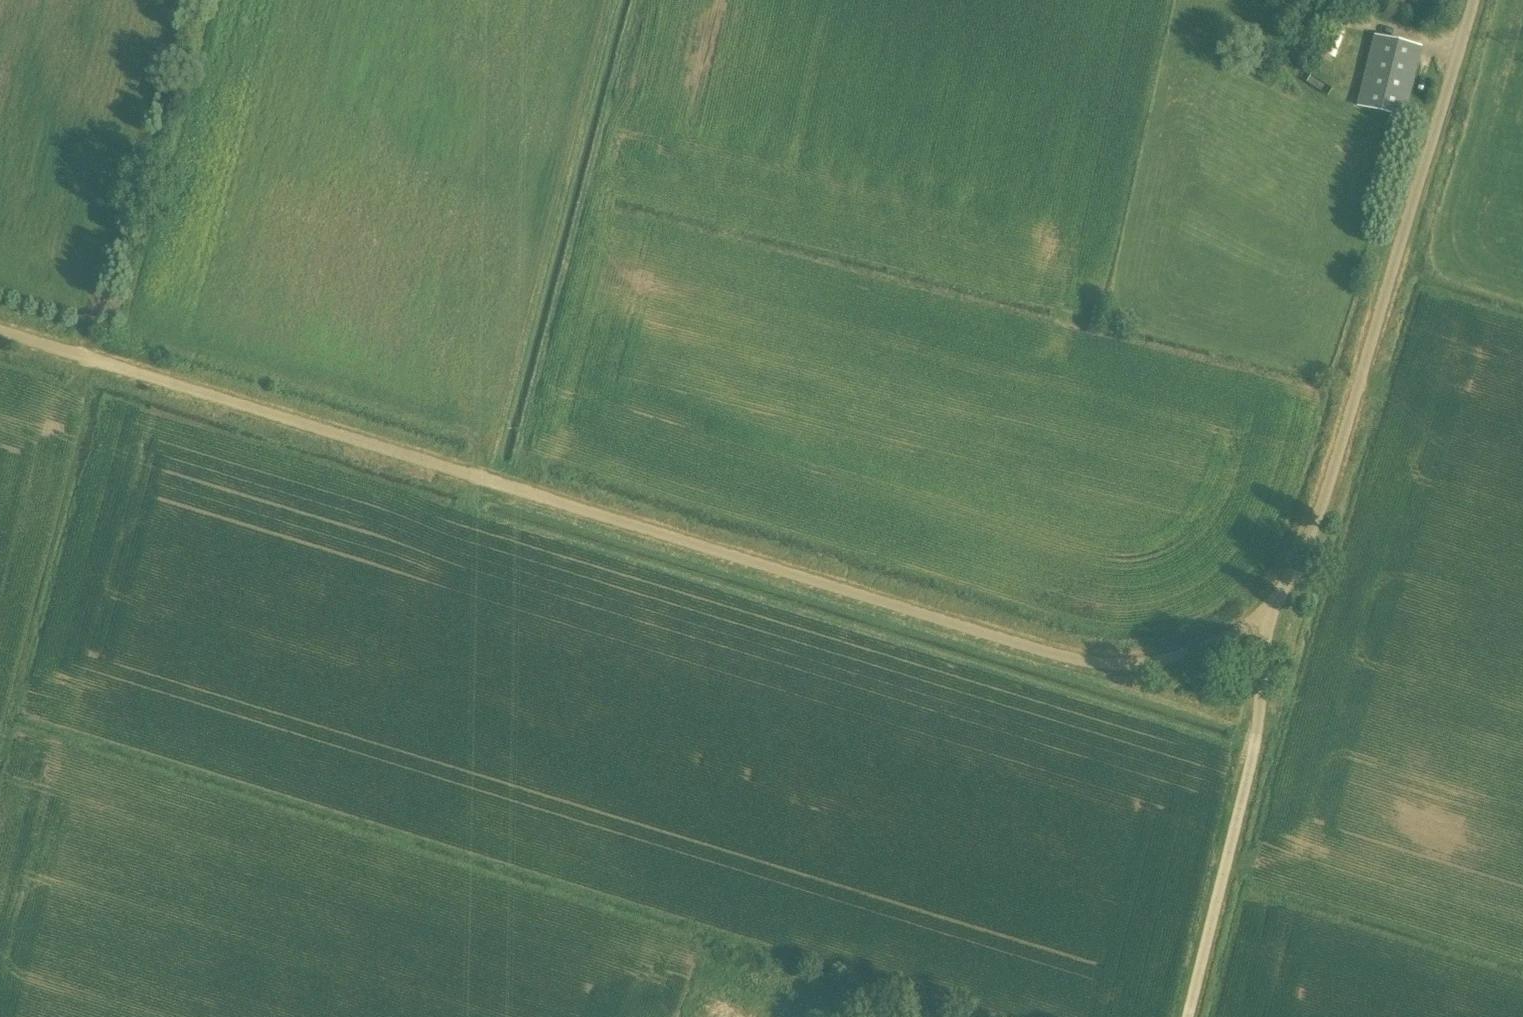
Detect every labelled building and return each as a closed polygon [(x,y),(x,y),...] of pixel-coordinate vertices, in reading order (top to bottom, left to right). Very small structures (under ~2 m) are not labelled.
[(1420,48),(1375,37),(1375,40),(1358,107),(1403,118),(1420,48)]
